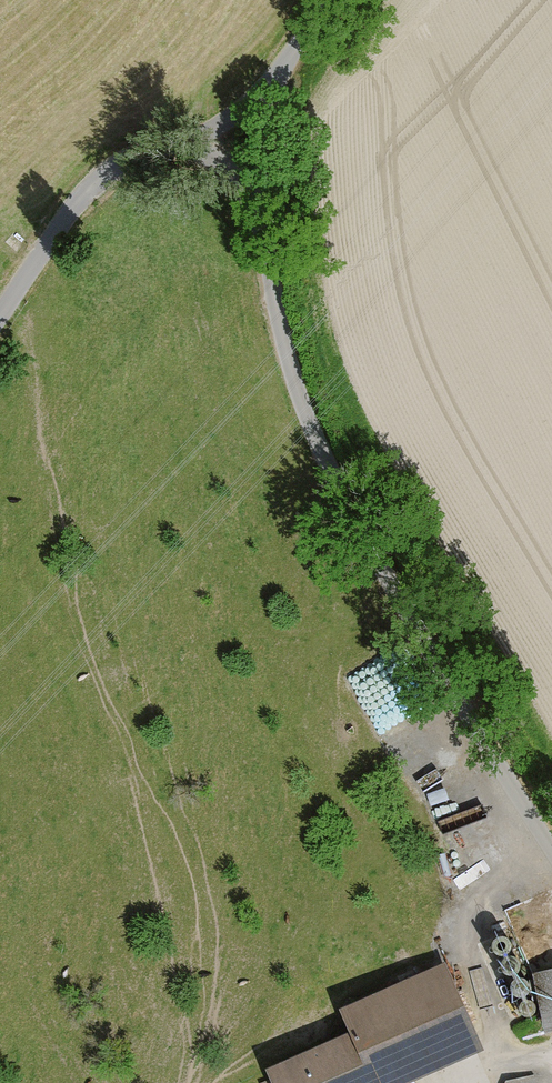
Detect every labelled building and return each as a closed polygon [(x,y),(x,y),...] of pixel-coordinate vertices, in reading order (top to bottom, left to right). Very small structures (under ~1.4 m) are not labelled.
[(510,942),(508,940),(505,938),(502,937),(499,937),(496,938),(494,940),(492,943),(492,946),(492,949),(493,952),(496,954),(498,955),(501,956),(504,955),(507,954),(509,951),(511,948),(511,945),(510,942)] [(519,962),(518,959),(515,957),(512,957),(509,957),(506,958),(503,960),(502,963),(501,966),(502,969),(503,972),(505,974),(508,975),(511,976),(514,975),(517,974),(519,971),(520,968),(520,965),(519,962)] [(256,1082),(403,1082),(473,1052),(435,967),(324,1016),(333,1037),(252,1073),(256,1082)] [(547,1031),(551,1030),(551,969),(535,972),(547,1031)] [(529,984),(527,982),(524,980),(521,979),(518,979),(515,980),(512,982),(511,985),(510,988),(511,991),(512,994),(514,996),(517,997),(520,998),(523,997),(526,996),(528,993),(529,991),(529,987),(529,984)] [(535,1005),(533,1002),(531,1000),(528,999),(524,1000),(521,1001),(519,1003),(517,1006),(517,1009),(517,1012),(519,1014),(521,1017),(524,1018),(527,1018),(530,1018),(532,1016),(535,1014),(536,1011),(536,1008),(535,1005)]
